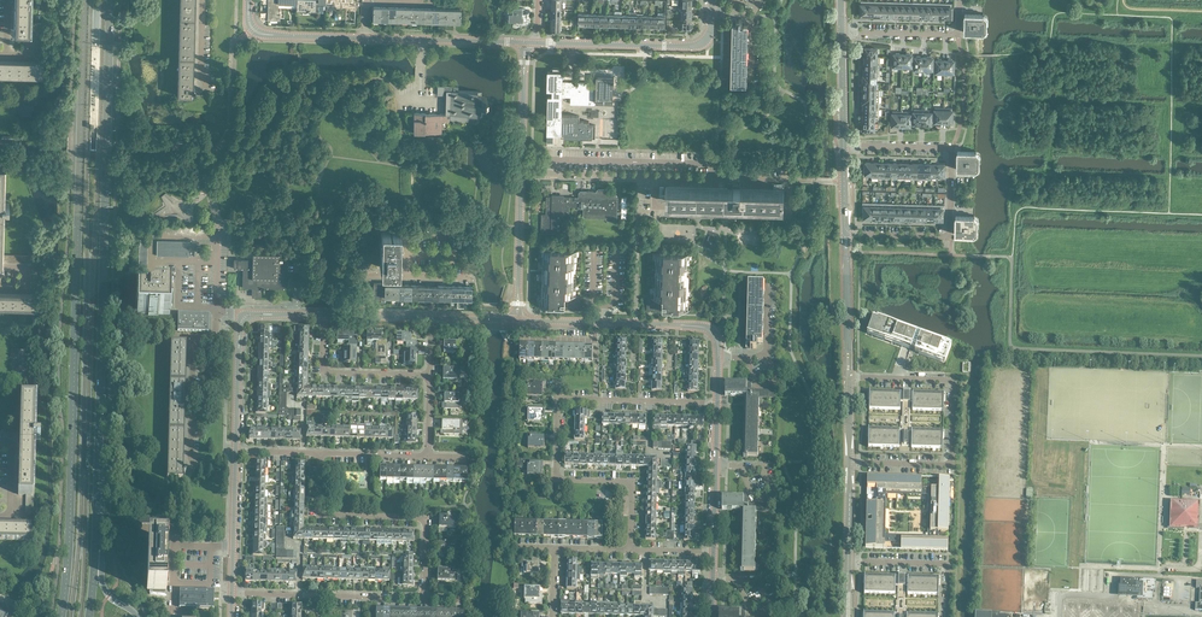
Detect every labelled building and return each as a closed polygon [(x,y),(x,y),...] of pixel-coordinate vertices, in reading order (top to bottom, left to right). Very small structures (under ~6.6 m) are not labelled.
[(31,31),(32,31),(37,31),(45,31),(45,23),(32,23),(32,0),(16,0),(16,1),(16,6),(15,11),(16,11),(16,16),(15,16),(15,21),(16,21),(16,26),(15,26),(15,30),(16,30),(16,31),(31,31)] [(178,91),(177,91),(177,96),(178,96),(193,96),(193,91),(194,91),(195,91),(195,90),(196,90),(196,89),(195,88),(195,87),(194,87),(194,86),(193,85),(193,84),(196,0),(180,0),(180,3),(179,8),(180,8),(180,13),(179,13),(179,18),(180,18),(180,23),(179,23),(179,28),(180,28),(179,33),(179,37),(179,47),(178,47),(178,52),(179,52),(179,57),(178,57),(178,62),(179,62),(179,67),(178,67),(178,72),(178,76),(178,81),(178,91)] [(297,0),(269,0),(269,4),(268,4),(267,20),(280,20),(280,15),(277,15),(277,11),(279,11),(279,3),(285,3),(285,5),(297,5),(297,0)] [(297,5),(297,9),(305,9),(305,12),(310,12),(310,10),(315,10),(316,0),(297,0),(297,5)] [(334,0),(334,3),(350,3),(349,11),(355,11),(355,4),(352,4),(352,3),(352,2),(352,0),(334,0)] [(551,8),(561,8),(562,0),(552,0),(551,8)] [(867,16),(868,1),(861,1),(861,5),(859,5),(859,10),(860,10),(860,16),(864,16),(867,16)] [(952,3),(946,3),(945,18),(948,18),(952,18),(952,12),(954,13),(954,7),(952,7),(952,3)] [(527,14),(525,14),(523,14),(523,8),(508,7),(508,15),(509,15),(509,21),(519,21),(527,22),(527,14)] [(565,9),(561,8),(551,8),(551,19),(561,20),(561,15),(565,15),(565,9)] [(448,9),(446,9),(445,15),(445,22),(448,22),(458,22),(461,22),(461,9),(458,9),(448,9)] [(658,14),(658,16),(657,27),(665,27),(665,28),(666,14),(658,14)] [(983,15),(965,14),(964,32),(983,33),(983,32),(986,30),(986,18),(983,15)] [(732,25),(731,86),(735,87),(735,85),(746,85),(747,85),(747,79),(746,79),(746,76),(746,73),(747,73),(747,67),(747,64),(746,64),(746,61),(747,61),(748,61),(748,55),(747,55),(747,52),(747,49),(748,49),(748,43),(747,43),(747,40),(747,37),(748,37),(748,31),(748,25),(743,25),(743,24),(742,24),(742,19),(736,19),(736,18),(733,17),(733,19),(732,19),(732,25)] [(561,31),(561,20),(551,19),(551,30),(561,31)] [(691,31),(692,21),(682,21),(682,31),(691,31)] [(865,56),(865,57),(877,57),(877,48),(871,48),(871,50),(865,50),(865,54),(865,56)] [(902,69),(903,54),(899,54),(900,53),(896,53),(895,54),(893,54),(893,66),(894,66),(894,69),(902,69)] [(912,55),(910,55),(910,53),(906,53),(906,55),(903,54),(902,69),(911,69),(911,67),(912,67),(912,55)] [(923,72),(924,57),(921,57),(921,56),(917,56),(917,57),(915,57),(914,69),(915,69),(915,72),(923,72)] [(933,58),(931,58),(931,56),(927,56),(927,58),(924,57),(923,72),(932,72),(932,70),(933,70),(933,58)] [(944,75),(945,60),(942,60),(942,59),(938,59),(938,60),(936,60),(935,72),(936,72),(936,75),(944,75)] [(948,61),(945,60),(944,75),(953,75),(953,73),(954,73),(954,61),(952,61),(952,59),(948,59),(948,61)] [(43,62),(0,60),(0,76),(43,77),(44,62),(43,62)] [(553,72),(550,72),(548,72),(548,90),(547,90),(552,91),(552,96),(548,96),(548,97),(549,97),(548,125),(547,134),(558,135),(558,134),(561,134),(561,135),(566,135),(566,137),(596,138),(597,125),(591,124),(591,121),(581,121),(581,115),(562,116),(562,97),(571,97),(571,104),(571,103),(589,104),(599,105),(599,104),(598,104),(598,101),(606,101),(606,83),(607,83),(607,82),(592,82),(571,82),(571,85),(569,85),(562,85),(562,81),(563,73),(563,72),(560,72),(560,68),(553,68),(553,72)] [(438,85),(437,90),(437,95),(444,95),(444,94),(446,94),(446,108),(445,114),(414,113),(414,118),(414,119),(414,126),(414,127),(413,132),(441,132),(441,120),(453,121),(453,122),(457,122),(457,121),(461,121),(461,122),(465,122),(465,121),(479,121),(479,117),(483,118),(483,113),(484,113),(484,107),(485,107),(485,102),(487,102),(487,98),(485,98),(485,97),(481,97),(481,92),(458,91),(458,86),(453,86),(444,86),(444,85),(438,85)] [(943,122),(944,108),(935,108),(935,110),(934,110),(934,122),(936,122),(936,124),(940,124),(940,122),(943,122)] [(952,108),(944,108),(943,122),(946,122),(946,124),(950,124),(950,123),(952,123),(953,111),(952,111),(952,108)] [(922,124),(922,110),(914,110),(914,112),(913,112),(913,124),(915,124),(915,125),(919,126),(919,124),(922,124)] [(931,110),(922,110),(922,124),(925,124),(925,126),(929,126),(929,124),(931,125),(932,112),(931,112),(931,110)] [(901,126),(901,112),(893,111),(893,114),(892,114),(892,126),(894,126),(894,127),(898,127),(898,126),(901,126)] [(910,112),(901,112),(901,126),(904,126),(904,128),(908,128),(908,126),(910,126),(910,114),(910,112)] [(874,131),(875,122),(863,122),(863,124),(863,129),(869,129),(869,131),(874,131)] [(957,151),(957,169),(976,170),(978,167),(979,155),(976,152),(961,152),(957,151)] [(872,174),(872,163),(870,163),(865,163),(865,168),(863,168),(863,174),(872,174)] [(3,263),(3,262),(3,254),(5,207),(6,207),(6,208),(9,208),(9,203),(6,203),(5,203),(6,165),(6,164),(0,164),(0,263),(3,263)] [(938,165),(937,165),(937,176),(946,176),(946,171),(944,171),(944,165),(940,165),(938,165)] [(784,205),(784,190),(784,189),(740,187),(740,186),(729,186),(729,187),(666,185),(665,202),(784,205)] [(541,233),(554,234),(569,234),(570,206),(579,207),(580,208),(582,208),(584,209),(583,216),(585,217),(591,217),(606,218),(606,219),(608,220),(616,220),(617,219),(618,196),(616,194),(608,194),(608,190),(606,189),(598,189),(597,190),(597,191),(593,191),(589,191),(580,191),(579,192),(579,197),(575,197),(553,196),(553,197),(550,197),(550,196),(546,196),(546,214),(541,214),(541,233)] [(872,218),(873,203),(862,203),(862,212),(864,212),(864,218),(870,218),(872,218)] [(880,218),(880,203),(873,203),(872,218),(875,218),(880,218)] [(888,219),(888,203),(880,203),(880,218),(885,219),(885,218),(888,218),(888,219)] [(895,219),(896,204),(888,203),(888,219),(888,218),(890,218),(890,219),(895,219)] [(903,219),(904,204),(896,204),(895,219),(901,219),(903,219)] [(911,219),(911,204),(904,204),(903,219),(906,219),(911,219)] [(919,220),(919,204),(911,204),(911,219),(916,219),(919,219),(919,220)] [(927,220),(927,205),(919,204),(919,220),(919,219),(921,219),(921,220),(927,220)] [(934,220),(935,205),(927,205),(927,220),(932,220),(934,220)] [(943,214),(945,214),(945,205),(935,205),(934,220),(935,220),(937,220),(942,220),(943,214)] [(955,216),(955,234),(974,235),(974,234),(977,232),(977,220),(974,217),(955,216)] [(393,227),(387,227),(381,227),(380,267),(398,267),(399,227),(393,227)] [(581,308),(581,300),(581,296),(573,295),(574,256),(577,256),(577,251),(541,250),(540,255),(543,255),(542,300),(539,300),(539,307),(551,307),(581,308)] [(275,254),(275,253),(275,254),(269,253),(268,253),(263,253),(262,253),(256,253),(253,253),(253,256),(253,259),(250,259),(246,259),(244,259),(234,259),(234,268),(240,268),(240,269),(240,268),(243,268),(243,271),(243,272),(243,278),(243,284),(243,287),(246,287),(252,288),(252,297),(261,297),(262,288),(263,288),(263,289),(265,289),(265,288),(271,288),(277,288),(283,288),(284,288),(287,288),(287,285),(287,277),(287,271),(287,265),(288,259),(278,258),(278,257),(278,254),(275,254)] [(647,310),(663,311),(663,310),(677,310),(688,311),(688,304),(685,304),(687,259),(690,259),(690,254),(653,253),(653,258),(656,258),(655,298),(647,298),(647,310)] [(39,255),(25,255),(25,263),(25,262),(28,263),(31,263),(31,264),(31,267),(38,267),(39,255)] [(763,331),(763,325),(763,319),(764,313),(763,313),(763,307),(764,307),(764,301),(763,301),(763,295),(764,295),(764,289),(764,283),(752,282),(752,281),(748,281),(747,343),(746,343),(746,348),(747,348),(747,350),(750,350),(750,349),(756,349),(756,344),(758,344),(758,343),(762,343),(763,343),(763,337),(762,337),(763,331)] [(169,316),(170,283),(139,282),(138,315),(169,316)] [(391,299),(392,285),(392,282),(385,282),(385,286),(385,296),(381,296),(381,301),(385,301),(385,299),(391,299)] [(385,286),(381,286),(382,283),(374,283),(374,284),(374,301),(373,301),(381,301),(381,296),(385,296),(385,286)] [(37,309),(38,294),(0,293),(0,308),(37,309)] [(209,314),(178,313),(178,331),(208,332),(209,314)] [(915,350),(915,351),(919,353),(919,354),(944,363),(945,361),(946,361),(952,343),(944,340),(891,321),(874,315),(868,332),(867,334),(898,345),(902,347),(910,350),(911,350),(911,348),(915,350)] [(259,326),(259,334),(272,334),(272,326),(268,326),(268,325),(264,325),(264,326),(259,326)] [(299,327),(299,335),(308,335),(309,327),(304,327),(304,326),(300,326),(300,327),(299,327)] [(349,340),(349,345),(356,345),(356,336),(354,336),(354,331),(345,331),(343,331),(337,331),(337,333),(337,334),(337,340),(349,340)] [(377,341),(377,345),(386,346),(386,341),(380,341),(380,338),(381,338),(381,332),(364,331),(364,336),(367,336),(367,341),(377,341)] [(407,342),(407,346),(416,347),(416,342),(411,342),(411,333),(397,332),(397,341),(407,342)] [(444,341),(443,349),(443,353),(460,354),(460,349),(461,349),(462,349),(470,349),(470,350),(471,350),(471,339),(459,339),(460,339),(460,342),(444,341)] [(186,343),(171,342),(171,347),(170,347),(170,352),(171,352),(171,357),(170,357),(170,362),(171,362),(170,367),(170,371),(170,376),(169,381),(170,381),(170,386),(169,386),(169,391),(170,391),(170,396),(169,396),(169,401),(169,406),(169,410),(169,415),(168,415),(168,420),(169,420),(169,425),(168,425),(168,430),(169,430),(169,435),(168,435),(168,440),(168,445),(168,449),(168,454),(167,454),(167,459),(168,459),(168,464),(167,464),(167,469),(168,469),(167,474),(167,478),(167,479),(183,479),(183,473),(185,475),(187,472),(183,469),(183,464),(186,355),(186,348),(186,343)] [(356,363),(356,345),(349,345),(347,345),(347,349),(344,349),(343,362),(356,363)] [(386,364),(386,346),(377,345),(376,363),(386,364)] [(415,364),(416,347),(407,346),(406,364),(415,364)] [(593,347),(586,346),(585,362),(593,362),(593,347)] [(443,372),(443,380),(459,380),(459,375),(467,376),(467,369),(465,368),(465,365),(451,365),(451,368),(445,368),(445,372),(443,372)] [(534,385),(534,380),(527,380),(527,396),(533,397),(533,400),(534,400),(537,400),(538,399),(538,397),(543,397),(543,393),(546,393),(546,384),(537,383),(537,384),(536,384),(536,385),(534,385)] [(759,402),(759,398),(761,398),(774,398),(775,390),(774,390),(755,390),(755,389),(751,389),(751,383),(728,383),(724,382),(724,386),(725,386),(725,397),(726,397),(726,396),(728,396),(745,397),(744,458),(747,458),(747,457),(758,457),(758,452),(758,447),(759,447),(759,442),(758,442),(758,437),(759,437),(759,432),(758,432),(758,427),(759,427),(759,422),(759,417),(760,417),(760,412),(759,412),(759,407),(760,407),(760,402),(759,402)] [(290,392),(290,385),(283,385),(282,385),(282,389),(282,394),(286,394),(287,394),(287,393),(290,392)] [(309,397),(309,387),(307,387),(307,386),(297,385),(297,393),(297,397),(309,397)] [(417,390),(410,390),(410,400),(417,400),(417,399),(418,399),(418,395),(417,395),(417,390)] [(900,409),(901,394),(870,393),(870,390),(869,410),(870,409),(901,410),(901,409),(900,409)] [(944,392),(944,395),(913,394),(912,410),(943,411),(943,412),(944,392)] [(442,403),(442,409),(460,409),(461,400),(458,400),(459,395),(444,394),(444,403),(442,403)] [(18,495),(26,495),(34,495),(36,439),(37,439),(37,440),(40,440),(41,435),(37,435),(37,436),(36,436),(37,397),(21,396),(20,433),(20,437),(20,440),(19,471),(19,474),(19,481),(19,484),(19,491),(19,494),(18,494),(18,495)] [(526,406),(526,407),(526,414),(528,414),(528,422),(536,422),(536,424),(537,424),(537,422),(543,422),(543,419),(545,419),(545,414),(543,414),(543,407),(526,406)] [(289,417),(289,409),(286,408),(286,407),(281,407),(281,412),(281,416),(288,416),(289,417)] [(585,419),(585,412),(585,411),(575,411),(575,418),(585,419)] [(416,422),(417,414),(409,414),(405,414),(404,414),(404,422),(407,422),(416,422)] [(661,429),(661,417),(653,416),(653,429),(661,429)] [(463,421),(442,421),(441,430),(444,430),(443,434),(462,435),(463,421)] [(913,421),(913,428),(933,429),(933,421),(913,421)] [(900,431),(869,431),(869,428),(868,448),(869,446),(900,447),(899,447),(900,431)] [(257,439),(257,429),(249,429),(249,430),(248,430),(248,431),(248,434),(248,435),(249,435),(249,439),(257,439)] [(943,430),(943,433),(912,432),(911,447),(942,448),(942,450),(943,430)] [(531,436),(531,433),(525,433),(525,438),(529,438),(529,439),(528,439),(528,448),(544,449),(545,436),(531,436)] [(416,444),(416,436),(406,436),(406,443),(407,443),(407,445),(411,445),(411,444),(416,444)] [(658,465),(658,460),(658,457),(645,457),(645,467),(648,467),(658,467),(658,465)] [(528,468),(528,465),(529,465),(530,465),(530,463),(530,460),(517,459),(517,468),(528,468)] [(254,468),(255,468),(265,469),(269,469),(269,461),(264,461),(264,460),(260,460),(260,461),(256,461),(255,466),(254,466),(254,468)] [(295,462),(295,469),(305,470),(305,462),(301,462),(301,461),(300,461),(297,461),(296,461),(296,462),(295,462)] [(544,463),(530,463),(530,465),(529,465),(528,465),(528,468),(527,475),(534,475),(534,476),(540,476),(540,475),(543,475),(543,471),(544,471),(544,463)] [(921,493),(922,478),(922,477),(867,476),(865,549),(886,549),(885,549),(885,542),(882,542),(883,529),(884,529),(884,509),(883,509),(884,492),(888,492),(888,493),(906,494),(906,493),(921,493)] [(950,488),(950,479),(950,478),(939,478),(939,488),(931,488),(930,531),(948,531),(949,498),(951,498),(951,488),(950,488)] [(756,536),(756,531),(757,526),(756,526),(756,521),(757,521),(757,516),(756,516),(756,511),(752,511),(752,504),(752,503),(748,503),(748,497),(726,496),(721,496),(721,500),(722,500),(722,510),(723,510),(726,510),(727,510),(727,511),(732,511),(732,510),(742,511),(741,572),(744,572),(744,571),(754,571),(755,571),(755,566),(755,561),(756,556),(755,556),(755,551),(756,551),(756,546),(755,546),(755,541),(756,541),(756,536)] [(1172,526),(1196,527),(1197,503),(1173,502),(1172,526)] [(439,528),(455,528),(456,516),(450,516),(450,515),(449,515),(448,515),(447,515),(447,516),(443,516),(444,516),(444,519),(439,518),(439,528)] [(31,525),(0,524),(0,539),(31,540),(31,525)] [(304,539),(304,530),(303,530),(303,528),(293,527),(293,539),(304,539)] [(312,539),(312,529),(304,529),(304,530),(304,539),(312,539)] [(413,532),(406,532),(406,542),(413,542),(413,541),(414,541),(414,540),(414,537),(415,537),(415,536),(413,536),(413,532)] [(948,551),(948,539),(901,538),(901,549),(900,549),(948,551)] [(165,591),(166,559),(167,540),(149,540),(149,545),(148,591),(165,591)] [(438,542),(438,554),(438,558),(444,558),(444,555),(455,555),(455,543),(448,542),(448,540),(443,540),(443,542),(438,542)] [(263,556),(263,548),(253,548),(252,548),(252,553),(253,553),(253,555),(263,556)] [(285,559),(285,552),(286,551),(285,551),(283,549),(284,549),(284,548),(283,549),(276,549),(276,558),(285,559)] [(177,564),(178,568),(188,566),(187,561),(182,562),(181,556),(176,557),(177,563),(177,564)] [(539,574),(539,566),(541,567),(541,561),(538,560),(538,558),(532,558),(532,561),(522,561),(522,567),(525,567),(525,573),(539,574)] [(642,566),(635,565),(634,575),(642,575),(643,565),(642,565),(642,566)] [(252,582),(253,572),(253,569),(245,569),(245,573),(244,573),(244,577),(245,577),(245,581),(252,582)] [(454,569),(438,569),(437,581),(437,585),(437,583),(445,583),(445,581),(454,581),(454,569)] [(895,593),(896,578),(865,577),(865,574),(864,594),(865,594),(865,593),(896,594),(896,593),(895,593)] [(908,578),(907,593),(907,594),(938,595),(938,596),(939,576),(939,579),(908,578)] [(412,581),(412,578),(402,578),(400,578),(400,585),(403,586),(403,587),(404,587),(407,587),(408,587),(408,586),(413,586),(413,585),(414,585),(414,581),(412,581)] [(1156,590),(1156,580),(1156,579),(1140,578),(1140,580),(1120,579),(1120,595),(1129,595),(1129,594),(1131,594),(1131,595),(1132,595),(1132,599),(1153,600),(1153,590),(1156,590)] [(525,599),(525,603),(542,604),(542,594),(543,594),(542,594),(540,595),(539,593),(540,592),(540,591),(540,588),(525,587),(525,588),(525,599)] [(214,590),(209,590),(180,589),(180,608),(214,608),(214,590)] [(264,611),(264,604),(260,603),(260,602),(256,602),(256,603),(251,603),(250,608),(252,608),(252,610),(261,611),(264,611)] [(568,614),(569,604),(569,602),(561,602),(561,614),(568,614)] [(291,604),(291,611),(301,612),(301,605),(297,604),(297,603),(293,603),(293,604),(291,604)] [(641,616),(641,606),(634,606),(633,616),(641,616)] [(654,616),(654,609),(654,607),(641,606),(641,616),(644,616),(654,616)]
